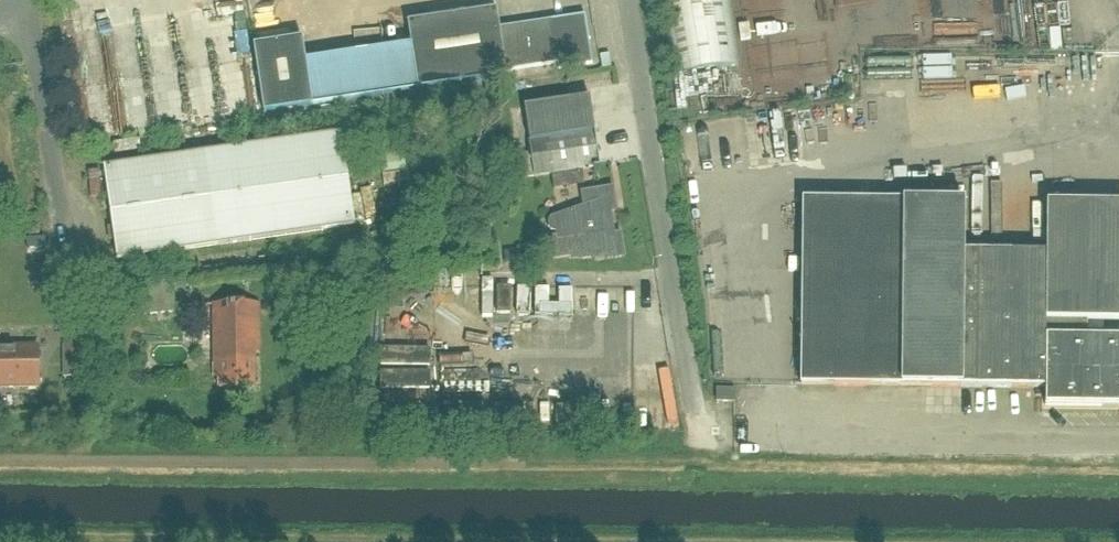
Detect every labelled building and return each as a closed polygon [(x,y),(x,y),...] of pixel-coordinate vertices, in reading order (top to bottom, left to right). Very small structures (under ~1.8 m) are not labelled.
[(739,65),(729,0),(660,0),(673,76),(739,65)] [(254,47),(264,114),(506,78),(506,73),(563,64),(564,68),(594,64),(587,16),(499,29),(496,11),(407,24),(411,46),(305,62),(302,40),(254,47)] [(601,170),(600,168),(590,99),(524,109),(530,143),(529,143),(535,178),(593,169),(594,171),(601,170)] [(354,226),(341,134),(104,170),(117,262),(354,226)] [(972,207),(983,207),(983,185),(972,185),(972,207)] [(613,239),(608,213),(614,211),(611,192),(584,197),(586,207),(552,219),(551,220),(550,221),(549,223),(548,225),(548,227),(548,228),(548,229),(549,231),(550,232),(551,233),(552,234),(554,234),(555,235),(556,235),(558,242),(552,243),(554,259),(574,256),(574,259),(582,258),(582,259),(594,258),(595,260),(608,257),(608,260),(622,257),(619,238),(613,239)] [(964,253),(964,203),(803,202),(801,386),(1045,388),(1045,407),(1118,407),(1118,339),(1087,339),(1087,322),(1118,323),(1118,205),(1046,204),(1046,254),(964,253)] [(106,323),(176,315),(173,286),(103,294),(106,323)] [(257,391),(256,354),(261,354),(260,305),(215,306),(216,380),(221,380),(221,391),(257,391)] [(63,379),(82,378),(82,345),(63,346),(63,379)] [(39,388),(38,348),(0,348),(0,388),(39,388)] [(716,391),(716,404),(735,404),(735,391),(716,391)]
